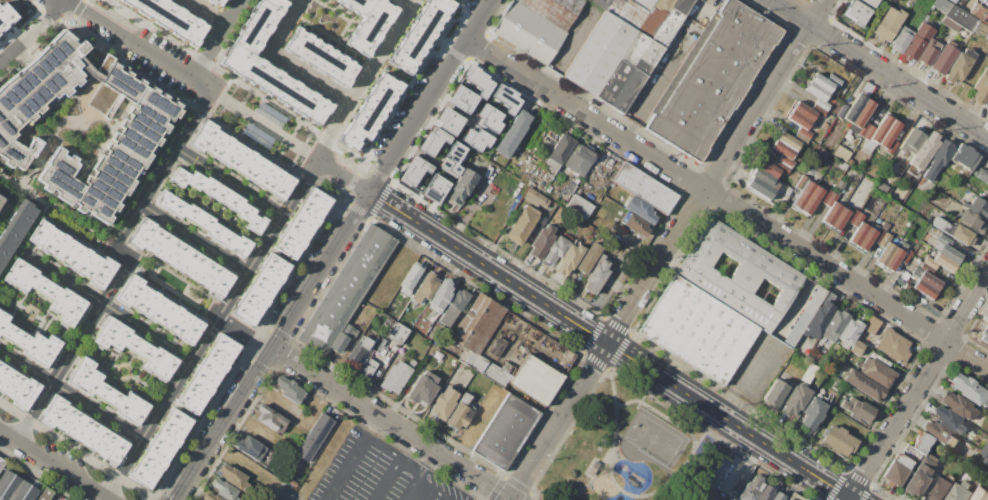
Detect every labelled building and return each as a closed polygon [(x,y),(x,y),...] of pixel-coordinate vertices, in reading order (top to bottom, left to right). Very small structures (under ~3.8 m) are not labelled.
[(17,15),(3,0),(0,0),(0,30),(17,15)] [(194,45),(125,0),(169,0),(207,24),(194,45)] [(218,62),(257,0),(281,0),(284,2),(250,56),(329,106),(317,124),(218,62)] [(363,17),(373,0),(336,0),(363,17)] [(363,17),(346,44),(366,56),(396,7),(384,0),(373,0),(363,17)] [(408,73),(451,2),(448,0),(425,0),(388,60),(408,73)] [(491,32),(511,0),(514,0),(565,32),(567,33),(546,66),(491,32)] [(565,32),(514,0),(585,0),(565,32)] [(604,10),(588,0),(631,0),(649,11),(636,31),(604,10)] [(649,11),(631,0),(656,0),(649,11)] [(649,11),(656,0),(675,0),(650,39),(636,31),(649,11)] [(644,130),(726,0),(730,0),(782,32),(699,165),(644,130)] [(650,39),(675,0),(695,0),(664,48),(650,39)] [(842,12),(861,25),(870,11),(854,0),(850,0),(842,12)] [(872,8),(877,0),(860,0),(872,8)] [(932,5),(935,0),(946,0),(952,4),(946,14),(932,5)] [(975,1),(987,9),(987,25),(968,13),(975,1)] [(888,42),(872,32),(890,3),(907,14),(888,42)] [(952,4),(979,21),(973,31),(971,33),(949,20),(944,16),(946,14),(952,4)] [(636,31),(595,97),(562,76),(604,10),(636,31)] [(944,16),(949,20),(946,25),(941,22),(944,16)] [(915,62),(901,53),(914,33),(922,21),(935,30),(930,38),(916,60),(915,62)] [(979,21),(987,27),(987,42),(973,31),(979,21)] [(901,53),(901,54),(894,50),(895,49),(892,47),(893,45),(891,44),(902,26),(914,33),(901,53)] [(296,28),(357,65),(344,86),(283,49),(296,28)] [(20,172),(0,160),(0,89),(62,30),(87,48),(79,55),(92,69),(101,75),(112,60),(181,107),(107,225),(34,182),(57,145),(80,160),(71,179),(83,185),(133,105),(122,98),(109,119),(87,104),(101,81),(89,75),(82,66),(77,70),(83,78),(64,96),(61,92),(12,138),(25,146),(30,139),(37,144),(20,172)] [(636,31),(650,39),(664,48),(623,114),(595,97),(636,31)] [(930,38),(942,45),(938,51),(938,52),(928,68),(916,60),(930,38)] [(929,68),(945,43),(946,43),(949,39),(956,44),(954,47),(957,49),(957,50),(959,51),(943,76),(929,68)] [(959,51),(962,53),(966,48),(977,55),(960,82),(955,79),(952,85),(943,79),(947,72),(947,71),(959,51)] [(470,64),(462,77),(480,88),(475,95),(482,100),(495,80),(470,64)] [(985,66),(987,68),(987,97),(982,106),(980,104),(979,106),(973,102),(974,100),(973,99),(974,97),(972,96),(975,90),(971,88),(985,66)] [(380,71),(400,83),(359,150),(339,138),(380,71)] [(816,72),(827,80),(835,85),(829,93),(810,81),(816,72)] [(835,85),(827,80),(831,73),(843,81),(839,87),(835,85)] [(829,93),(824,101),(818,97),(805,89),(810,81),(829,93)] [(499,82),(491,96),(507,106),(503,112),(509,116),(522,97),(499,82)] [(457,83),(446,100),(466,112),(475,95),(457,83)] [(867,99),(852,123),(843,117),(849,108),(859,93),(867,99)] [(824,101),(831,105),(826,112),(814,104),(818,97),(824,101)] [(864,121),(860,128),(852,123),(867,99),(875,104),(864,121)] [(260,101),(287,118),(280,128),(254,111),(260,101)] [(817,113),(811,122),(792,109),(798,101),(811,109),(817,113)] [(483,102),(503,113),(498,121),(501,124),(496,132),(479,123),(482,118),(476,114),(483,102)] [(814,104),(826,112),(823,117),(817,113),(811,109),(814,104)] [(843,117),(842,120),(836,116),(843,104),(849,108),(843,117)] [(443,105),(431,123),(452,136),(463,118),(443,105)] [(520,109),(494,151),(506,158),(532,116),(520,109)] [(811,122),(806,129),(800,126),(787,117),(792,109),(811,122)] [(894,119),(878,144),(877,143),(870,138),(876,128),(885,114),(894,119)] [(205,118),(190,140),(280,200),(295,177),(205,118)] [(893,139),(886,149),(878,144),(894,119),(902,125),(893,139)] [(871,125),(863,137),(857,133),(860,128),(864,121),(871,125)] [(826,130),(821,127),(824,122),(829,125),(826,130)] [(248,123),(274,139),(268,149),(242,132),(248,123)] [(870,138),(868,141),(867,140),(863,137),(871,125),(876,128),(870,138)] [(458,140),(477,152),(482,145),(486,148),(492,138),(477,128),(474,131),(467,126),(458,140)] [(806,129),(812,133),(809,139),(797,132),(800,126),(806,129)] [(433,127),(450,138),(446,143),(440,139),(430,156),(416,148),(426,131),(430,133),(433,127)] [(926,135),(913,155),(905,149),(903,152),(898,149),(912,127),(926,135)] [(940,142),(927,162),(926,161),(920,169),(918,168),(917,170),(908,164),(924,138),(925,139),(931,130),(940,136),(937,140),(940,142)] [(801,143),(795,152),(776,140),(782,131),(793,138),(801,143)] [(797,132),(809,139),(805,145),(801,143),(793,138),(797,132)] [(577,142),(561,166),(560,166),(555,173),(543,166),(548,158),(547,157),(563,133),(577,142)] [(870,138),(877,143),(869,156),(860,150),(867,140),(868,141),(870,138)] [(954,149),(943,166),(941,165),(930,181),(922,176),(932,160),(930,158),(943,138),(953,145),(951,147),(954,149)] [(899,143),(891,156),(884,152),(886,149),(893,139),(899,143)] [(452,140),(436,166),(455,178),(462,168),(453,163),(463,147),(452,140)] [(795,152),(790,159),(783,154),(771,147),(776,140),(795,152)] [(980,156),(969,173),(963,169),(964,167),(950,158),(960,143),(965,146),(965,145),(973,150),(972,151),(980,156)] [(596,155),(582,177),(563,165),(572,151),(574,152),(579,144),(584,147),(586,144),(593,149),(591,151),(596,155)] [(820,147),(817,153),(812,150),(816,144),(820,147)] [(838,144),(851,153),(845,162),(832,154),(838,144)] [(828,153),(825,159),(818,154),(821,149),(828,153)] [(790,159),(795,162),(791,168),(779,160),(783,154),(790,159)] [(396,179),(410,188),(422,170),(426,172),(429,167),(412,156),(396,179)] [(780,170),(775,178),(756,166),(762,158),(775,166),(780,170)] [(849,158),(854,162),(852,166),(846,163),(849,158)] [(779,160),(791,168),(787,174),(780,170),(775,166),(779,160)] [(678,196),(666,215),(611,181),(623,161),(678,196)] [(848,166),(844,171),(837,166),(840,161),(848,166)] [(775,178),(774,181),(779,184),(776,190),(753,175),(750,174),(755,165),(756,166),(775,178)] [(908,165),(912,168),(907,176),(903,173),(908,165)] [(479,176),(459,206),(447,199),(452,190),(450,189),(465,167),(479,176)] [(170,180),(177,168),(189,175),(192,169),(255,210),(253,213),(265,221),(257,235),(244,227),(248,222),(186,182),(183,187),(170,180)] [(984,169),(987,172),(987,185),(976,177),(978,174),(980,175),(984,169)] [(435,204),(419,193),(433,173),(449,183),(435,204)] [(808,180),(801,191),(795,187),(803,174),(809,178),(808,180)] [(776,190),(768,202),(745,187),(753,175),(776,190)] [(816,185),(799,212),(791,207),(801,191),(808,180),(816,185)] [(838,195),(832,191),(840,180),(846,183),(838,195)] [(818,201),(807,217),(799,212),(816,185),(824,191),(818,201)] [(311,187),(330,199),(291,259),(272,247),(311,187)] [(529,187),(550,200),(545,208),(538,204),(536,208),(522,198),(529,187)] [(793,190),(788,197),(784,194),(788,187),(793,190)] [(824,204),(818,201),(824,191),(826,188),(832,191),(824,204)] [(851,212),(842,207),(854,189),(863,195),(854,209),(853,208),(851,212)] [(156,203),(164,190),(250,243),(241,257),(156,203)] [(834,202),(830,208),(824,204),(832,191),(838,195),(834,202)] [(594,207),(585,220),(565,208),(574,194),(594,207)] [(623,207),(631,194),(652,207),(650,210),(653,212),(651,215),(656,218),(651,225),(623,207)] [(788,198),(784,205),(778,200),(782,194),(788,198)] [(985,206),(987,208),(987,219),(987,221),(980,216),(979,217),(970,212),(971,210),(967,208),(975,196),(987,203),(985,206)] [(39,209),(0,269),(0,241),(26,201),(39,209)] [(842,207),(829,228),(821,223),(830,208),(834,202),(842,207)] [(519,246),(504,236),(523,207),(524,208),(526,204),(539,212),(537,216),(538,217),(519,246)] [(845,221),(837,233),(829,228),(842,207),(851,212),(845,221)] [(851,225),(845,221),(851,212),(853,208),(854,209),(859,212),(851,225)] [(976,234),(957,222),(965,209),(984,221),(981,227),(984,229),(980,235),(977,233),(976,234)] [(860,222),(856,228),(851,225),(859,212),(864,215),(860,222)] [(629,213),(647,224),(645,228),(649,230),(644,238),(622,224),(629,213)] [(675,274),(711,217),(805,277),(768,334),(760,329),(675,274)] [(957,223),(949,236),(932,225),(937,217),(952,226),(955,222),(957,223)] [(129,242),(220,299),(235,276),(144,218),(129,242)] [(43,219),(116,264),(102,287),(29,242),(43,219)] [(541,228),(538,232),(532,228),(537,220),(543,224),(541,228)] [(869,227),(857,247),(848,241),(856,228),(860,222),(869,227)] [(886,231),(881,228),(885,222),(890,225),(886,231)] [(370,223),(397,241),(323,357),(304,344),(300,334),(370,223)] [(539,261),(528,254),(532,247),(530,245),(538,232),(541,228),(543,229),(547,223),(555,228),(552,233),(555,236),(553,240),(546,250),(539,261)] [(966,247),(949,236),(957,223),(974,234),(966,247)] [(872,241),(864,252),(857,247),(869,227),(877,232),(872,241)] [(886,232),(878,245),(872,241),(877,232),(880,228),(886,232)] [(888,242),(884,248),(878,245),(886,232),(892,236),(888,242)] [(943,244),(937,240),(941,233),(953,241),(949,247),(943,244)] [(553,240),(554,241),(559,235),(570,242),(565,248),(566,249),(560,258),(558,257),(551,268),(542,262),(543,260),(542,259),(548,251),(546,250),(553,240)] [(904,253),(896,247),(901,240),(909,245),(907,248),(904,253)] [(943,244),(938,251),(932,247),(937,240),(943,244)] [(575,268),(592,241),(603,248),(585,274),(575,268)] [(896,247),(884,267),(875,261),(884,248),(888,242),(896,247)] [(560,258),(566,249),(569,243),(575,247),(578,244),(586,249),(572,270),(570,269),(566,274),(564,273),(562,275),(555,270),(560,263),(558,262),(560,258)] [(957,264),(938,252),(938,251),(943,244),(949,247),(962,256),(957,264)] [(892,272),(884,267),(896,247),(904,253),(892,272)] [(892,272),(904,253),(907,248),(913,252),(898,276),(892,272)] [(933,260),(938,252),(957,264),(952,272),(939,264),(933,260)] [(268,253),(288,266),(249,325),(229,312),(268,253)] [(935,270),(923,262),(926,256),(933,260),(939,264),(935,270)] [(594,295),(583,288),(587,281),(584,280),(596,262),(598,264),(602,258),(610,263),(606,269),(609,271),(594,295)] [(18,260),(89,304),(73,330),(58,321),(62,314),(50,307),(53,301),(29,285),(26,289),(8,278),(18,260)] [(425,267),(405,299),(398,294),(402,287),(400,285),(414,261),(425,267)] [(923,270),(919,268),(923,262),(935,270),(931,275),(923,270)] [(439,283),(428,300),(423,297),(419,304),(410,299),(428,270),(435,274),(432,279),(439,283)] [(917,279),(923,270),(931,275),(942,283),(937,291),(917,279)] [(132,274),(116,298),(186,345),(202,322),(132,274)] [(638,332),(675,274),(760,329),(723,387),(638,332)] [(452,294),(446,303),(439,315),(427,308),(430,303),(428,302),(443,278),(445,279),(446,277),(451,280),(450,283),(451,284),(449,287),(452,288),(450,292),(452,294)] [(937,291),(932,299),(918,290),(912,287),(917,279),(937,291)] [(912,287),(918,290),(913,299),(901,291),(906,283),(912,287)] [(818,285),(828,292),(818,306),(802,331),(792,348),(782,341),(818,285)] [(470,295),(459,312),(458,311),(448,327),(438,321),(449,305),(446,303),(452,294),(454,295),(456,291),(459,292),(461,289),(470,295)] [(479,292),(507,310),(479,354),(478,356),(465,348),(450,339),(479,292)] [(818,306),(819,307),(824,300),(835,307),(830,316),(831,316),(819,335),(816,340),(802,331),(818,306)] [(980,321),(987,325),(987,302),(980,321)] [(46,366),(0,338),(0,309),(12,316),(9,321),(32,334),(34,330),(46,337),(49,332),(62,340),(46,366)] [(836,310),(839,312),(841,310),(850,316),(849,318),(836,337),(833,343),(819,335),(831,316),(836,310)] [(108,315),(179,361),(165,382),(144,369),(149,361),(122,344),(118,351),(107,344),(104,350),(91,342),(108,315)] [(871,315),(881,322),(866,347),(864,346),(857,357),(848,351),(851,346),(864,325),(871,315)] [(849,318),(853,321),(854,319),(864,325),(851,346),(849,345),(846,349),(840,345),(842,341),(836,337),(849,318)] [(400,344),(387,336),(396,322),(409,330),(400,344)] [(987,343),(987,325),(984,322),(978,331),(982,334),(980,338),(987,343)] [(346,323),(359,332),(354,339),(352,338),(346,347),(345,347),(340,355),(330,349),(346,323)] [(874,347),(882,333),(881,332),(885,326),(891,330),(910,342),(906,348),(909,350),(907,352),(909,353),(902,365),(874,347)] [(219,334),(240,347),(151,488),(130,475),(219,334)] [(346,358),(355,343),(358,345),(364,336),(372,342),(363,357),(360,356),(355,364),(346,358)] [(797,342),(810,350),(806,356),(793,349),(797,342)] [(508,384),(506,383),(503,388),(457,360),(465,348),(478,356),(479,354),(513,376),(508,384)] [(85,352),(66,382),(141,428),(155,405),(133,392),(128,399),(100,382),(104,375),(96,370),(101,362),(85,352)] [(544,407),(508,384),(513,376),(527,354),(563,376),(544,407)] [(896,373),(886,389),(861,373),(859,371),(861,367),(860,366),(866,356),(870,358),(871,357),(896,373)] [(378,364),(366,381),(358,376),(370,358),(378,364)] [(397,395),(390,391),(389,393),(379,386),(393,364),(395,365),(398,360),(407,365),(411,358),(417,362),(412,369),(413,370),(397,395)] [(26,407),(0,391),(0,364),(38,387),(26,407)] [(885,390),(877,403),(842,380),(850,367),(885,390)] [(404,398),(420,373),(422,375),(425,370),(438,379),(434,385),(438,387),(427,405),(425,404),(423,407),(416,403),(415,404),(404,398)] [(974,384),(987,392),(987,394),(981,405),(979,404),(978,406),(958,393),(959,392),(950,386),(952,383),(950,382),(956,372),(965,377),(966,376),(975,382),(974,384)] [(306,392),(297,407),(280,396),(283,392),(276,388),(278,385),(276,384),(277,382),(274,381),(278,376),(280,377),(281,375),(289,380),(290,379),(296,383),(295,385),(306,392)] [(789,388),(776,408),(761,399),(774,379),(789,388)] [(812,392),(800,411),(798,409),(793,416),(790,414),(787,419),(778,414),(785,404),(783,403),(797,382),(799,384),(801,382),(807,386),(805,388),(812,392)] [(445,422),(429,412),(435,402),(434,401),(439,392),(441,394),(447,385),(450,387),(450,388),(459,394),(454,402),(456,403),(445,422)] [(948,410),(949,408),(940,402),(942,399),(939,398),(945,389),(954,395),(955,393),(971,403),(970,406),(977,411),(972,420),(969,418),(967,422),(962,418),(948,410)] [(445,423),(464,392),(470,396),(466,404),(476,410),(464,428),(460,425),(457,430),(445,423)] [(507,392),(540,413),(504,471),(471,450),(507,392)] [(55,396),(43,415),(119,462),(131,443),(55,396)] [(813,396),(827,406),(822,413),(824,415),(818,423),(817,422),(811,431),(799,423),(805,415),(802,413),(813,396)] [(875,410),(865,426),(849,416),(850,414),(838,406),(843,399),(847,401),(850,396),(860,403),(861,401),(875,410)] [(260,403),(287,420),(284,426),(285,427),(279,436),(255,421),(261,412),(257,409),(260,403)] [(953,432),(938,422),(939,421),(935,418),(936,416),(932,413),(938,405),(945,410),(946,409),(948,410),(962,418),(960,422),(969,427),(964,435),(957,431),(956,434),(953,432)] [(321,413),(334,421),(308,463),(294,455),(321,413)] [(945,445),(929,436),(930,434),(922,429),(923,428),(922,427),(926,422),(927,423),(928,421),(932,424),(933,422),(937,424),(938,422),(953,432),(951,435),(960,440),(955,448),(946,443),(945,445)] [(857,441),(846,459),(837,454),(836,455),(828,449),(828,448),(819,442),(831,425),(836,428),(837,426),(846,431),(845,433),(857,441)] [(933,439),(920,460),(903,449),(907,443),(913,447),(917,440),(916,439),(918,435),(920,436),(922,432),(933,439)] [(267,448),(258,462),(233,447),(237,439),(242,442),(246,435),(267,448)] [(979,457),(987,463),(987,442),(979,457)] [(731,463),(721,480),(710,473),(707,471),(717,454),(731,463)] [(898,487),(892,484),(890,487),(885,483),(887,480),(881,476),(892,459),(893,460),(896,454),(900,456),(901,454),(913,462),(908,469),(909,470),(898,487)] [(915,499),(900,490),(914,469),(918,463),(923,456),(926,458),(928,454),(938,460),(927,477),(929,479),(915,499)] [(595,460),(600,463),(593,475),(588,472),(595,460)] [(244,493),(223,480),(224,478),(220,476),(221,473),(220,473),(225,464),(231,468),(232,467),(248,476),(245,481),(250,484),(244,493)] [(23,480),(11,499),(0,499),(0,477),(5,469),(23,480)] [(721,480),(716,488),(705,481),(710,473),(721,480)] [(954,484),(944,499),(921,499),(938,473),(954,484)] [(764,484),(755,499),(735,499),(750,476),(753,477),(754,475),(755,476),(756,474),(762,478),(761,480),(763,480),(761,483),(764,484)] [(240,499),(239,499),(226,499),(216,494),(218,490),(211,486),(216,478),(222,482),(223,481),(239,491),(235,497),(240,499)] [(43,485),(34,499),(11,499),(23,480),(30,484),(35,479),(43,485)] [(974,493),(970,499),(946,499),(957,482),(962,485),(965,480),(973,484),(969,489),(974,493)] [(983,482),(987,485),(987,499),(971,499),(983,482)] [(774,494),(770,499),(755,499),(765,484),(774,489),(772,493),(774,494)] [(54,492),(49,499),(34,499),(43,485),(54,492)] [(215,494),(224,499),(203,499),(202,499),(208,491),(214,495),(215,494)] [(785,496),(783,499),(771,499),(776,491),(785,496)]
